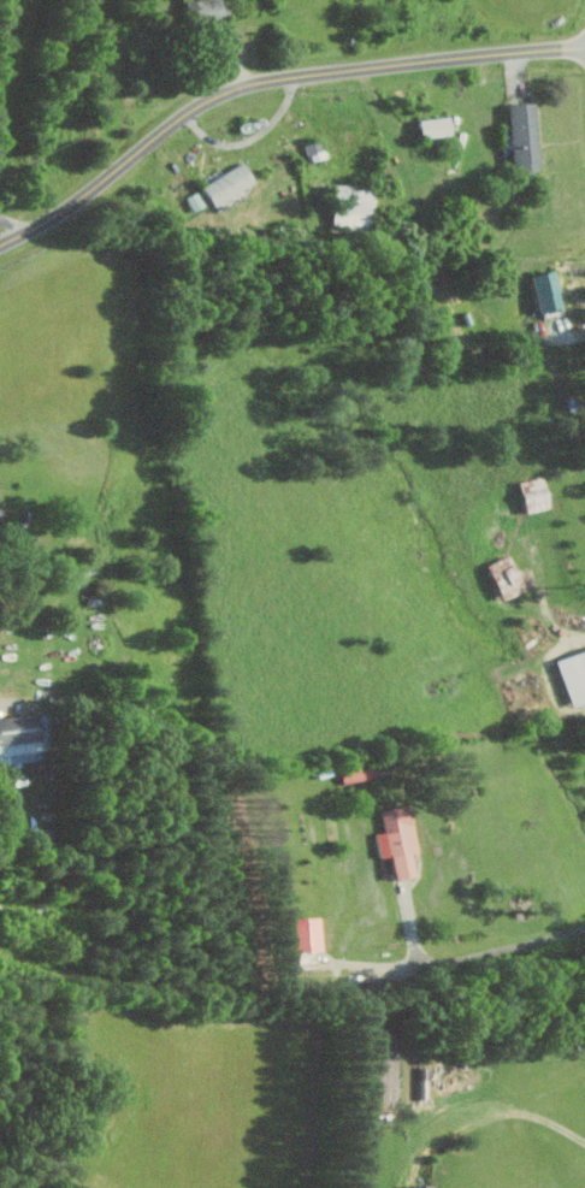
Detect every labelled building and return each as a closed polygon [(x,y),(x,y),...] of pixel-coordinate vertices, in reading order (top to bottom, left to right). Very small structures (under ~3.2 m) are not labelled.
[(227,16),(224,0),(191,0),(190,0),(193,21),(227,16)] [(540,102),(512,103),(514,170),(542,168),(540,102)] [(425,138),(456,134),(453,115),(423,119),(425,138)] [(217,207),(259,181),(246,160),(204,187),(217,207)] [(188,197),(195,211),(207,205),(200,191),(188,197)] [(542,314),(566,310),(559,271),(536,274),(542,314)] [(530,589),(514,554),(490,565),(506,600),(530,589)] [(584,704),(584,651),(560,658),(574,707),(584,704)] [(42,716),(0,718),(0,762),(44,760),(42,716)] [(381,809),(385,832),(377,833),(382,857),(392,855),(396,879),(419,875),(415,851),(420,850),(411,803),(381,809)] [(325,917),(295,918),(296,952),(326,951),(325,917)]
